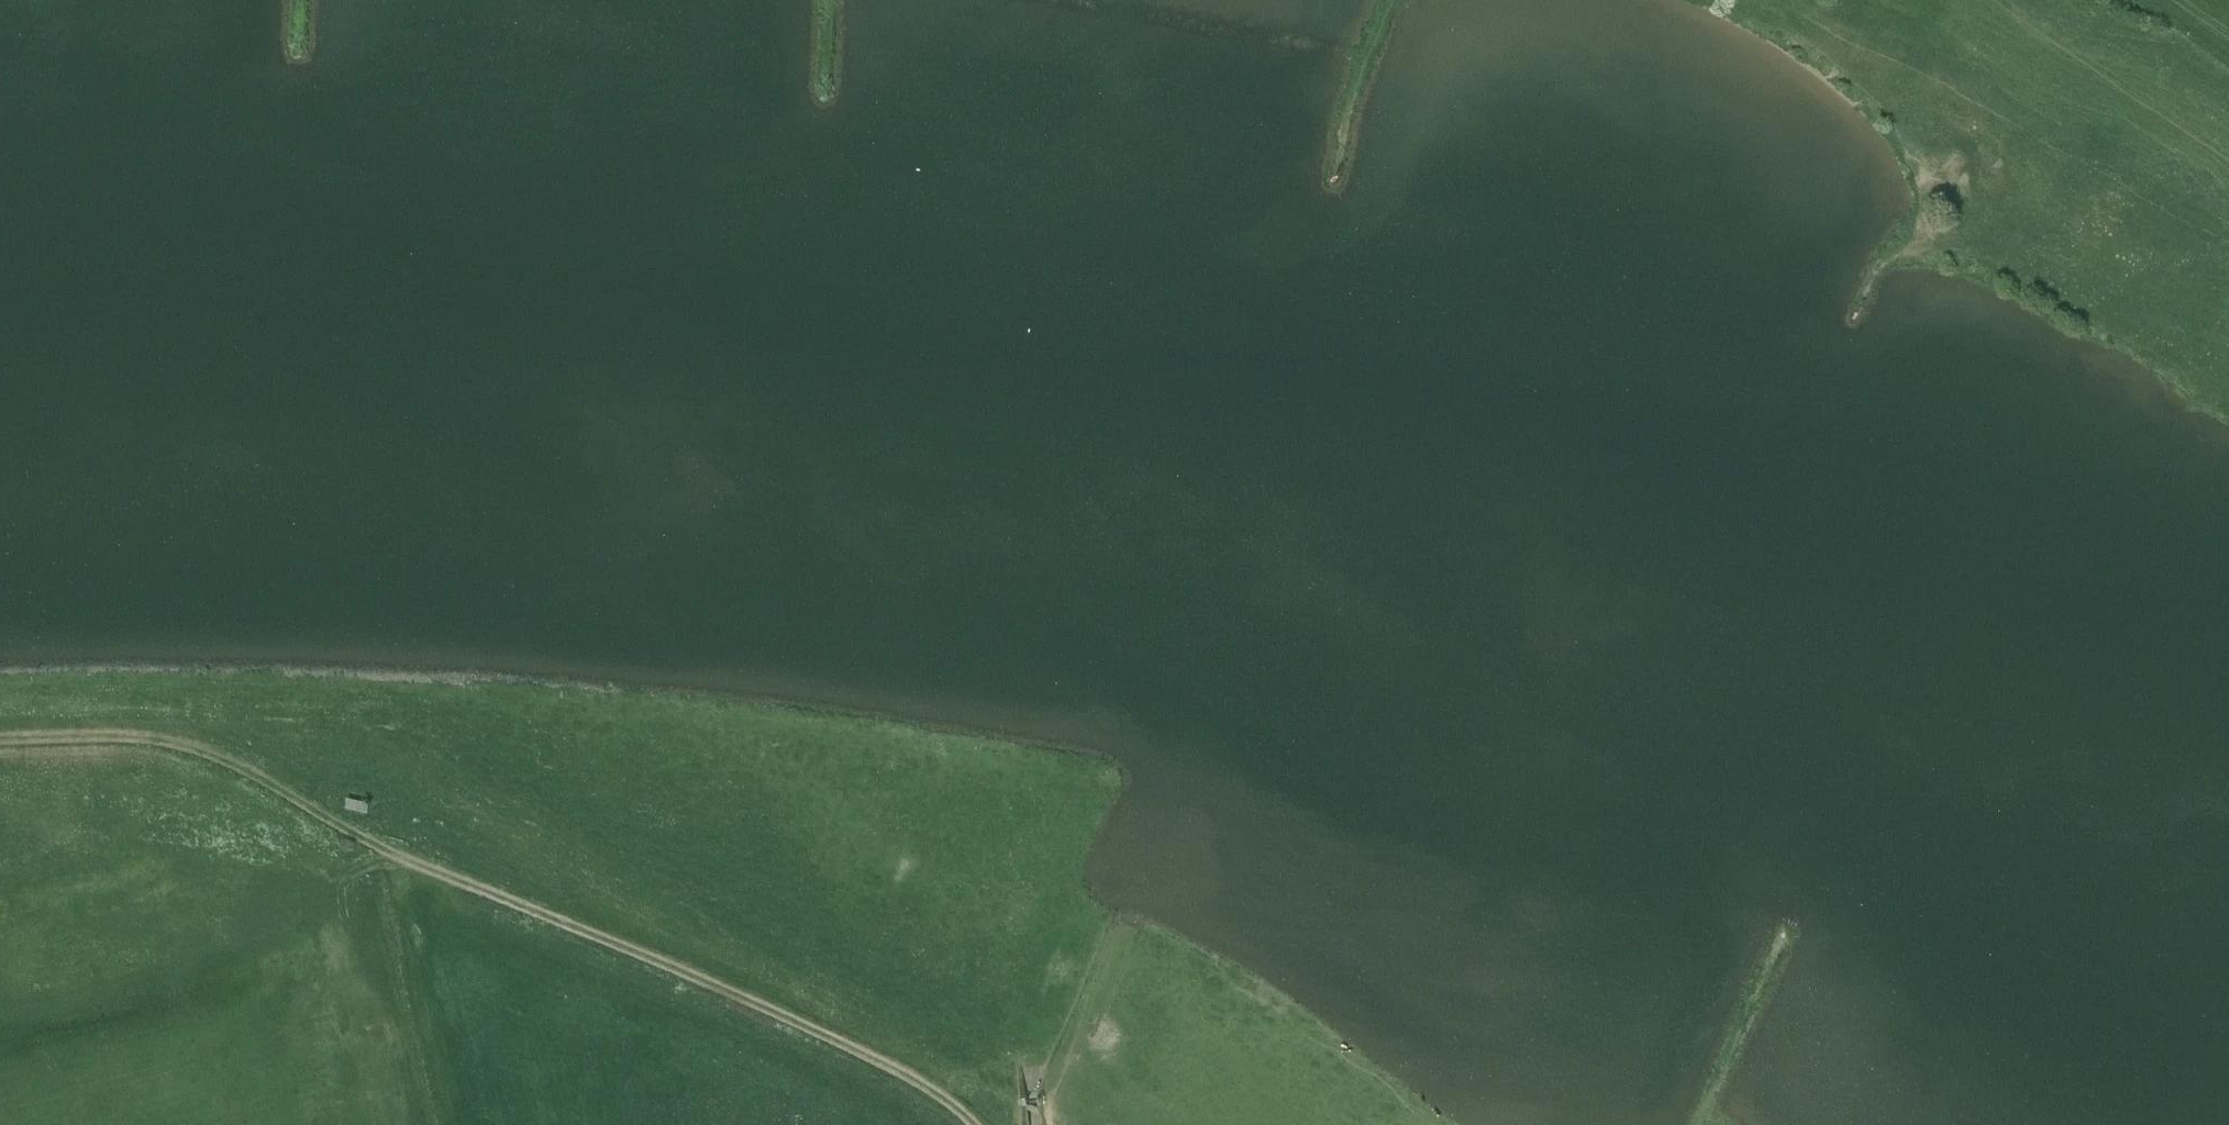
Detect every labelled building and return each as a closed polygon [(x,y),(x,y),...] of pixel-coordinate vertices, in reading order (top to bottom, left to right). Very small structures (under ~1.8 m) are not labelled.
[(343,799),(342,809),(368,813),(369,803),(343,799)]
